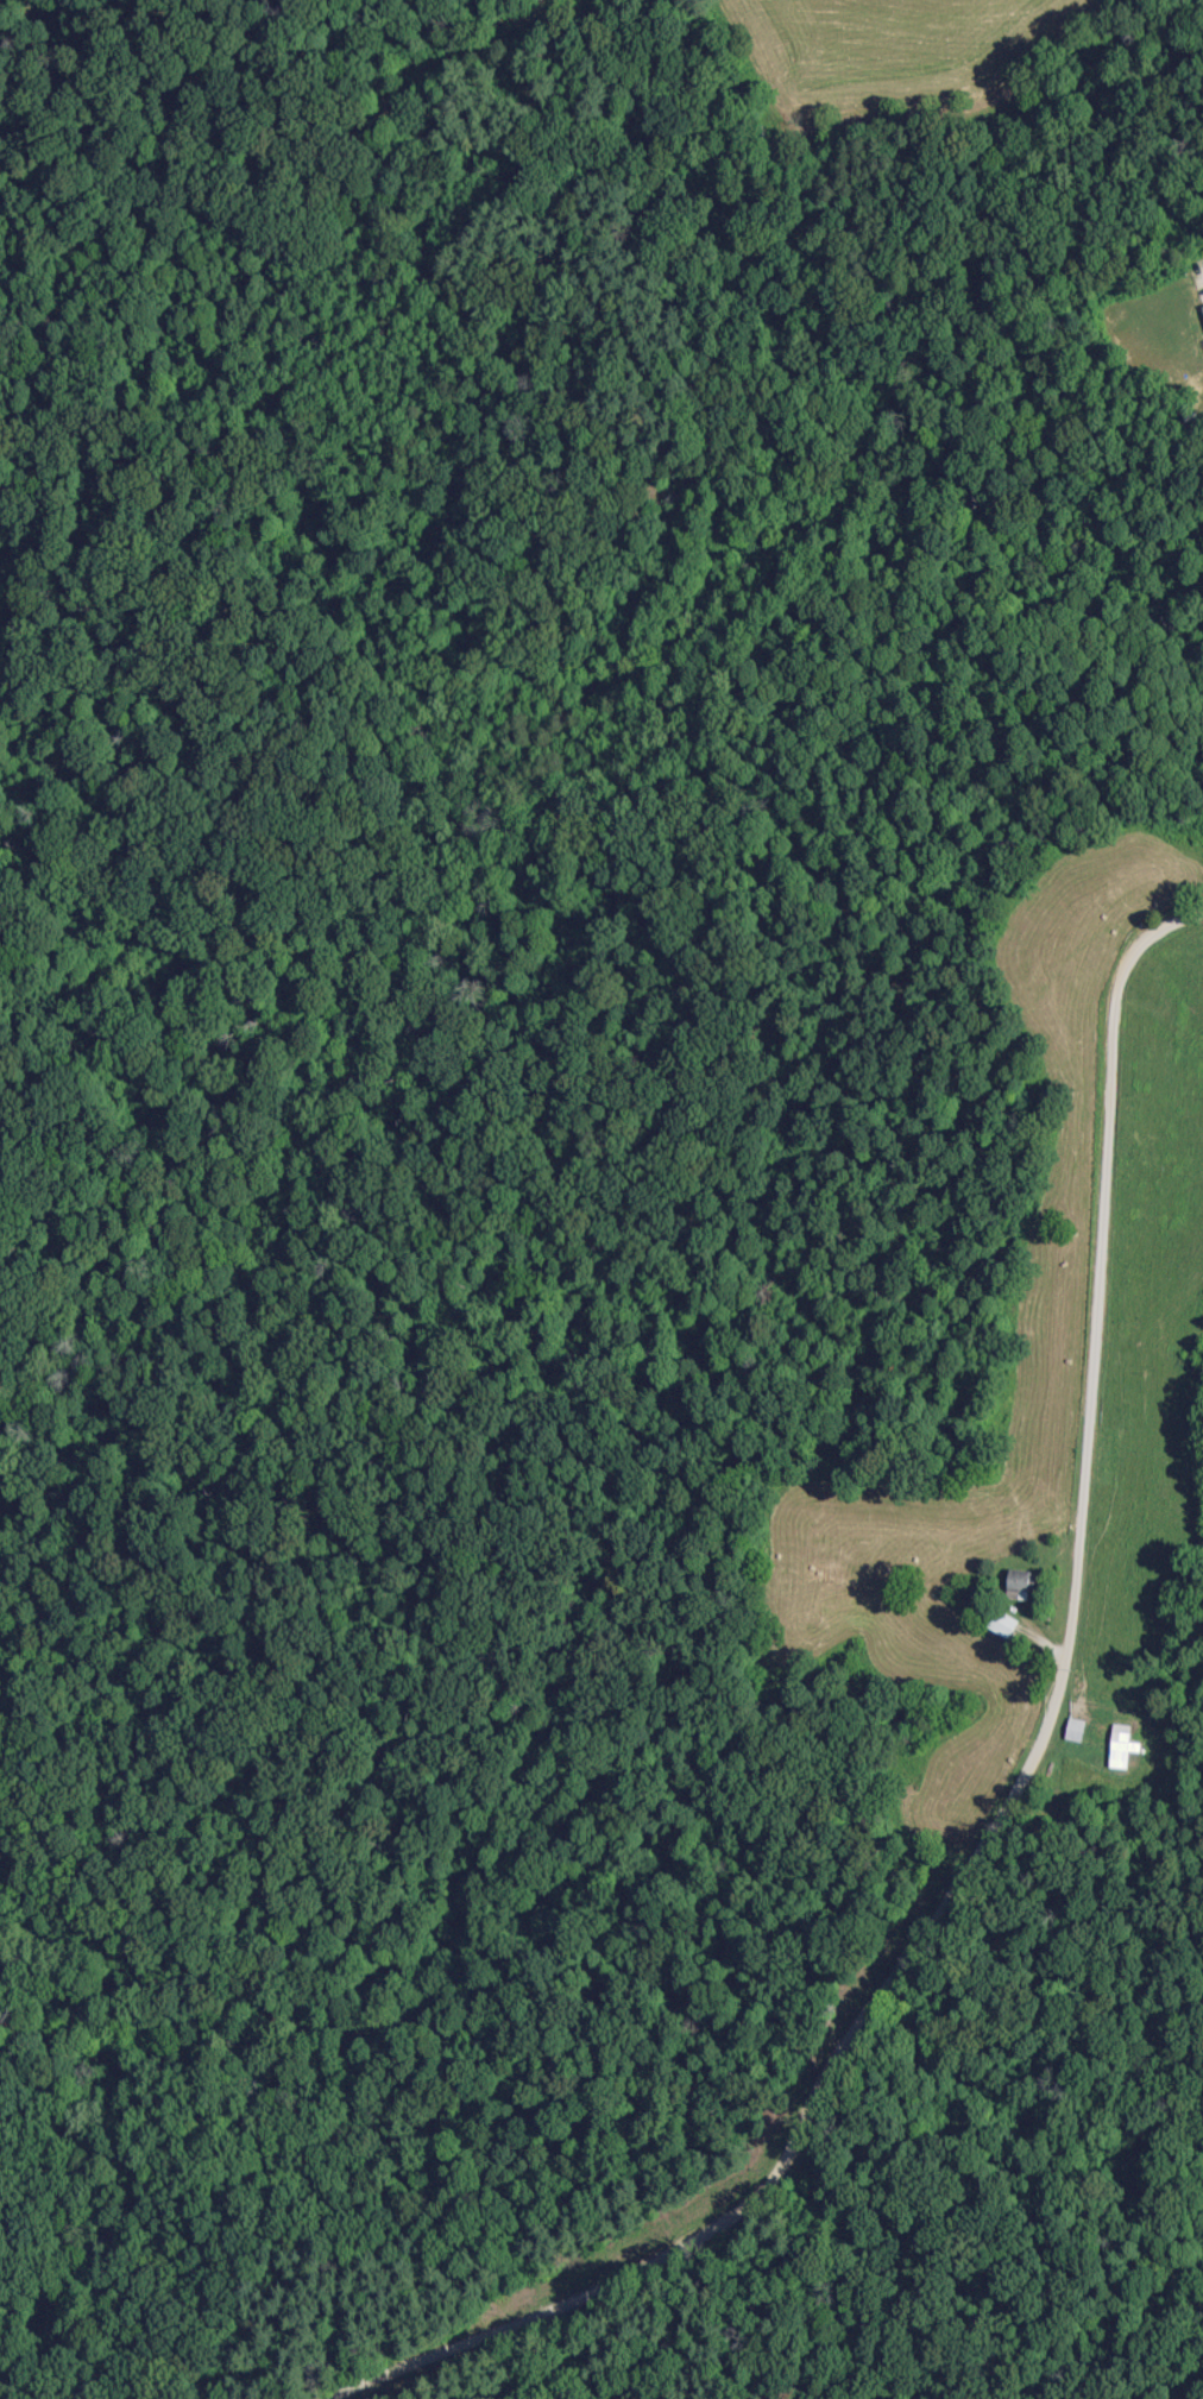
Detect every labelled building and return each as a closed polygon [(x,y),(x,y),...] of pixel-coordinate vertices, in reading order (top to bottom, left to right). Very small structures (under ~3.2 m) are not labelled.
[(1007,1595),(1029,1599),(1033,1570),(1011,1567),(1007,1595)] [(987,1625),(1008,1637),(1019,1619),(998,1607),(987,1625)] [(1086,1719),(1069,1716),(1066,1738),(1082,1740),(1086,1719)] [(1129,1767),(1131,1723),(1111,1722),(1109,1767),(1129,1767)]
